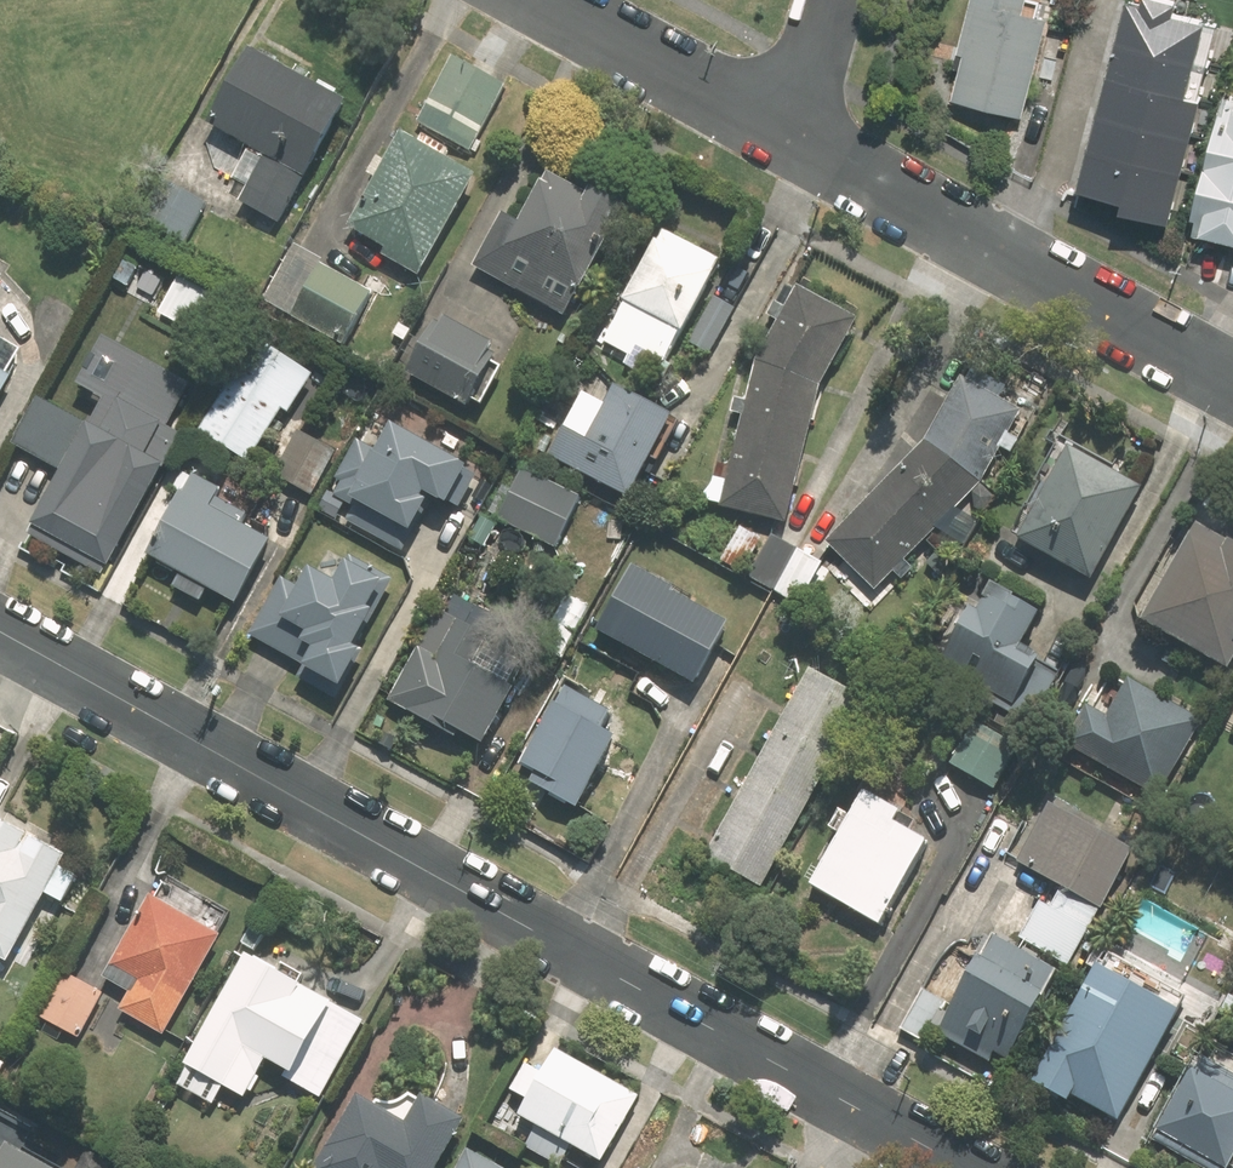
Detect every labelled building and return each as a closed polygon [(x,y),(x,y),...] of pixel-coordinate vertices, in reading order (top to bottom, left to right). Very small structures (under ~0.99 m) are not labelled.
[(1019,117),(1046,18),(975,0),(949,98),(1019,117)] [(1177,207),(1208,87),(1188,82),(1206,11),(1163,0),(1117,0),(1070,180),(1177,207)] [(276,225),(343,105),(247,51),(204,127),(247,151),(230,181),(245,189),(237,203),(276,225)] [(452,59),(416,123),(467,152),(503,87),(452,59)] [(1232,97),(1228,114),(1222,112),(1194,216),(1199,218),(1195,234),(1232,244),(1232,97)] [(415,147),(397,136),(382,163),(374,158),(365,176),(372,180),(346,229),(382,249),(378,256),(415,277),(471,178),(442,161),(447,153),(419,138),(415,147)] [(499,216),(470,269),(562,319),(622,210),(587,191),(584,197),(548,177),(542,187),(538,185),(516,225),(499,216)] [(174,255),(203,203),(161,180),(132,232),(174,255)] [(715,263),(663,234),(657,246),(653,244),(620,303),(623,304),(602,343),(628,358),(634,348),(661,363),(677,334),(679,334),(711,277),(708,275),(715,263)] [(318,268),(289,252),(262,299),(291,315),(289,317),(339,345),(369,293),(319,265),(318,268)] [(213,346),(234,309),(175,276),(155,314),(213,346)] [(853,320),(795,289),(784,309),(773,304),(766,318),(776,323),(756,361),(755,361),(744,403),(732,400),(729,414),(741,417),(728,469),(715,465),(710,486),(697,500),(719,505),(718,508),(784,524),(819,382),(853,320)] [(733,309),(711,297),(694,329),(715,341),(733,309)] [(488,347),(441,321),(438,326),(434,324),(406,376),(464,408),(468,400),(478,407),(499,370),(489,364),(493,357),(485,353),(488,347)] [(185,434),(172,427),(194,384),(107,336),(79,386),(108,398),(94,426),(40,399),(16,447),(58,471),(27,525),(111,567),(185,434)] [(308,380),(254,345),(239,368),(233,364),(217,389),(223,392),(196,434),(250,469),(308,380)] [(1003,388),(969,368),(962,381),(959,379),(926,439),(824,544),(873,592),(980,484),(999,449),(1010,455),(1018,441),(1007,435),(1019,413),(996,400),(1003,388)] [(9,379),(0,373),(0,395),(9,379)] [(567,420),(547,457),(625,501),(671,419),(612,386),(586,431),(567,420)] [(481,473),(394,427),(380,453),(355,440),(319,509),(405,553),(434,498),(461,512),(481,473)] [(270,475),(310,497),(334,455),(293,433),(270,475)] [(1068,450),(1016,543),(1087,583),(1139,490),(1068,450)] [(496,517),(553,548),(579,500),(523,469),(496,517)] [(233,606),(268,543),(237,526),(242,516),(213,500),(218,493),(188,477),(144,557),(178,575),(170,589),(198,604),(205,590),(233,606)] [(1200,526),(1144,626),(1206,659),(1199,671),(1219,682),(1225,670),(1229,673),(1232,666),(1232,547),(1200,526)] [(739,571),(757,539),(738,528),(720,561),(739,571)] [(774,592),(797,551),(772,537),(749,578),(774,592)] [(797,551),(774,592),(799,606),(822,565),(797,551)] [(358,648),(397,580),(352,556),(338,581),(314,567),(302,588),(284,577),(251,635),(307,667),(301,678),(339,700),(366,652),(358,648)] [(630,568),(594,632),(693,687),(726,626),(669,595),(671,591),(630,568)] [(989,695),(985,703),(1026,726),(1055,675),(1018,655),(1039,617),(988,589),(974,614),(969,612),(939,667),(989,695)] [(434,616),(387,703),(452,739),(456,734),(478,746),(508,691),(467,668),(485,639),(453,622),(452,625),(434,616)] [(704,856),(760,887),(862,702),(807,672),(704,856)] [(1206,720),(1131,679),(1109,719),(1088,707),(1064,751),(1161,803),(1206,720)] [(612,710),(567,684),(553,708),(551,706),(518,765),(533,774),(527,785),(574,811),(612,740),(600,733),(612,710)] [(971,723),(948,764),(993,789),(1016,747),(971,723)] [(860,797),(808,891),(875,928),(922,843),(906,835),(913,822),(898,814),(896,817),(860,797)] [(1098,910),(1129,854),(1046,808),(1015,865),(1060,890),(1049,909),(1038,904),(1020,937),(1064,962),(1094,908),(1098,910)] [(79,874),(62,864),(68,853),(0,816),(0,953),(10,959),(48,890),(65,900),(79,874)] [(160,1032),(217,929),(147,891),(101,975),(126,989),(116,1008),(160,1032)] [(1005,1064),(1054,976),(991,941),(953,1008),(922,991),(900,1030),(924,1043),(932,1028),(940,1032),(938,1037),(979,1060),(984,1052),(1005,1064)] [(360,1015),(242,951),(181,1060),(240,1093),(262,1052),(287,1066),(282,1075),(316,1094),(360,1015)] [(61,969),(36,1013),(91,1043),(115,999),(61,969)] [(1161,1017),(1092,979),(1085,992),(1084,992),(1031,1086),(1066,1105),(1069,1100),(1115,1125),(1150,1060),(1142,1055),(1156,1031),(1153,1030),(1161,1017)] [(636,1092),(553,1046),(546,1058),(530,1049),(509,1087),(525,1096),(516,1111),(535,1122),(522,1145),(559,1166),(571,1142),(600,1158),(636,1092)] [(1200,1061),(1191,1077),(1188,1075),(1156,1134),(1158,1135),(1154,1144),(1196,1167),(1229,1167),(1232,1160),(1232,1080),(1200,1061)] [(461,1114),(419,1091),(403,1119),(353,1091),(312,1167),(432,1167),(461,1114)] [(6,1141),(14,1125),(0,1117),(0,1142),(0,1143),(0,1167),(54,1167),(6,1141)] [(109,1161),(85,1148),(74,1167),(105,1167),(109,1161)] [(467,1148),(456,1167),(505,1167),(467,1148)]
